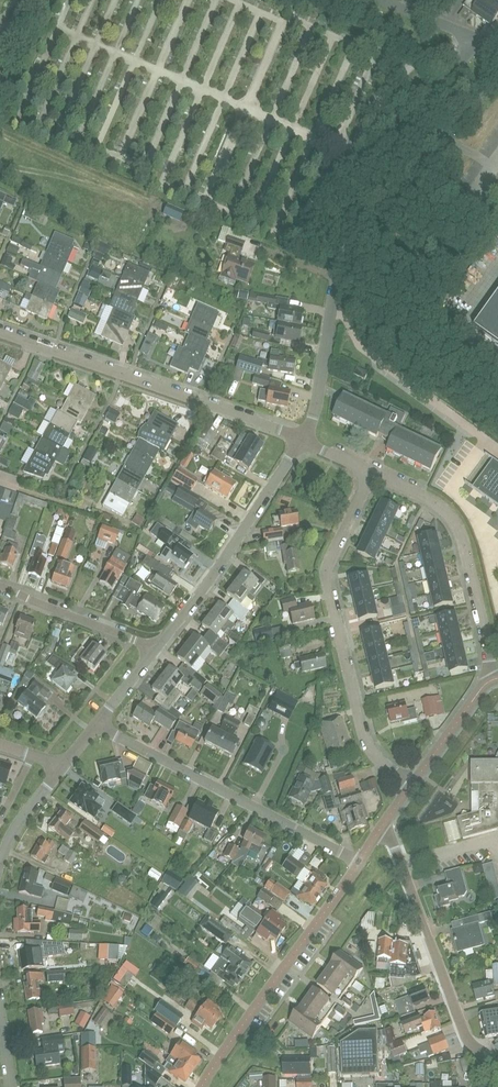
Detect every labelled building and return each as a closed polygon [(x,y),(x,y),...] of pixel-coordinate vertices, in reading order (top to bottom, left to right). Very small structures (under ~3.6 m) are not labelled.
[(464,5),(492,25),(496,19),(497,20),(497,2),(495,0),(467,0),(464,5)] [(13,208),(17,200),(6,196),(3,204),(13,208)] [(183,212),(167,204),(163,214),(179,221),(183,212)] [(29,224),(36,210),(28,206),(21,219),(29,224)] [(1,235),(7,238),(10,231),(4,228),(1,235)] [(12,237),(10,242),(36,254),(38,249),(12,237)] [(235,278),(247,282),(253,264),(237,258),(240,249),(241,250),(244,242),(229,237),(226,244),(227,244),(225,250),(230,252),(221,276),(234,280),(235,278)] [(52,238),(46,252),(67,262),(74,247),(52,238)] [(93,246),(86,243),(83,249),(90,252),(93,246)] [(9,245),(6,251),(16,255),(19,249),(9,245)] [(67,262),(46,252),(40,267),(61,276),(67,262)] [(12,259),(4,256),(0,264),(8,268),(10,264),(12,259)] [(40,267),(28,262),(25,269),(37,274),(34,280),(59,292),(59,291),(55,289),(61,276),(40,267)] [(128,263),(121,278),(142,288),(149,273),(139,268),(128,263)] [(97,281),(102,271),(93,267),(89,277),(97,281)] [(121,278),(115,292),(137,302),(142,288),(121,278)] [(38,283),(32,296),(53,306),(59,292),(34,280),(33,281),(38,283)] [(90,282),(84,280),(78,292),(84,295),(88,287),(90,282)] [(0,283),(0,293),(1,291),(8,294),(11,287),(0,283)] [(248,300),(249,292),(240,290),(238,298),(248,300)] [(115,292),(109,306),(135,318),(135,317),(131,315),(137,302),(115,292)] [(277,321),(301,326),(299,326),(302,309),(287,307),(288,299),(276,297),(276,298),(249,293),(248,301),(267,305),(266,308),(279,311),(277,321)] [(82,308),(86,298),(79,294),(74,304),(82,308)] [(474,328),(497,346),(497,294),(474,328)] [(53,306),(32,296),(25,311),(47,321),(53,306)] [(190,319),(212,328),(218,313),(197,304),(190,319)] [(171,305),(168,310),(176,314),(178,309),(171,305)] [(113,309),(107,322),(129,332),(135,318),(109,306),(109,307),(113,309)] [(86,314),(71,308),(68,316),(82,323),(86,314)] [(173,319),(169,328),(179,332),(183,323),(173,319)] [(212,328),(190,319),(184,333),(210,344),(210,343),(206,341),(212,328)] [(154,327),(160,329),(162,324),(156,321),(154,327)] [(277,321),(275,321),(272,337),(298,342),(301,326),(277,321)] [(129,332),(107,322),(101,337),(122,346),(129,332)] [(251,338),(267,342),(279,345),(280,339),(269,337),(270,334),(253,330),(251,338)] [(188,335),(182,349),(203,358),(210,344),(184,333),(188,335)] [(144,343),(151,346),(156,337),(148,334),(144,343)] [(203,358),(182,349),(175,363),(197,372),(203,358)] [(239,356),(235,369),(244,372),(254,375),(254,374),(259,376),(263,366),(268,368),(268,369),(274,370),(274,371),(292,374),(294,360),(276,357),(270,357),(270,361),(257,357),(256,361),(239,356)] [(5,381),(12,367),(0,361),(0,378),(5,381)] [(36,382),(45,366),(36,361),(27,377),(36,382)] [(364,380),(368,372),(357,367),(353,374),(364,380)] [(254,374),(254,375),(251,383),(267,389),(270,379),(259,376),(254,374)] [(28,377),(24,384),(30,388),(32,384),(34,385),(36,382),(28,377)] [(75,385),(67,398),(88,409),(95,396),(83,389),(85,386),(79,383),(77,386),(75,385)] [(266,403),(286,407),(289,391),(269,387),(268,391),(260,390),(258,401),(266,403)] [(115,403),(121,407),(126,398),(120,395),(115,403)] [(28,401),(18,396),(14,403),(30,412),(36,401),(29,398),(28,401)] [(343,396),(333,416),(377,437),(380,430),(394,436),(387,450),(430,471),(440,451),(397,430),(398,428),(400,428),(402,424),(400,424),(405,414),(390,407),(386,417),(343,396)] [(67,398),(60,412),(80,423),(88,409),(67,398)] [(8,414),(15,418),(20,408),(13,405),(8,414)] [(119,413),(111,409),(105,419),(114,424),(119,413)] [(57,410),(49,423),(70,435),(77,422),(80,423),(60,412),(57,410)] [(150,427),(171,439),(178,425),(158,413),(150,427)] [(0,429),(0,430),(10,436),(14,429),(3,423),(0,429)] [(49,423),(42,437),(63,448),(70,435),(49,423)] [(205,424),(196,438),(197,438),(194,444),(206,451),(211,443),(215,445),(219,440),(214,437),(218,431),(205,424)] [(101,426),(98,432),(104,436),(107,430),(101,426)] [(139,438),(139,439),(163,452),(171,439),(150,427),(143,440),(139,438)] [(241,450),(255,459),(263,446),(242,433),(237,441),(244,445),(241,450)] [(42,437),(35,450),(55,461),(63,448),(42,437)] [(139,439),(131,452),(152,464),(159,450),(163,453),(163,452),(139,439)] [(89,447),(95,450),(98,445),(92,441),(89,447)] [(186,452),(192,456),(197,449),(190,445),(186,452)] [(97,451),(95,450),(89,447),(86,453),(94,457),(97,451)] [(210,456),(222,463),(226,455),(215,448),(210,456)] [(55,461),(35,450),(27,464),(48,476),(55,461)] [(255,459),(241,450),(238,454),(232,450),(227,457),(248,470),(255,459)] [(131,452),(124,466),(145,477),(152,464),(131,452)] [(380,453),(378,458),(397,467),(400,462),(380,453)] [(465,482),(497,506),(497,462),(486,454),(485,454),(493,460),(473,487),(465,482)] [(145,477),(124,466),(116,479),(137,491),(145,477)] [(190,494),(191,493),(198,480),(178,468),(170,482),(190,494)] [(206,485),(226,498),(235,483),(215,470),(214,471),(210,469),(202,482),(206,484),(206,485)] [(137,491),(116,479),(109,493),(130,505),(137,491)] [(200,498),(191,493),(190,494),(170,482),(165,490),(173,494),(174,492),(176,493),(175,494),(195,506),(199,499),(200,498)] [(5,489),(1,501),(7,503),(11,491),(5,489)] [(17,493),(11,491),(7,503),(13,505),(17,493)] [(13,505),(8,518),(9,518),(2,537),(14,541),(16,533),(13,532),(18,518),(16,517),(16,515),(17,516),(22,501),(43,509),(45,503),(17,493),(13,505)] [(7,518),(7,517),(8,518),(13,505),(7,503),(1,501),(0,501),(0,516),(7,518)] [(382,501),(376,515),(392,522),(398,509),(382,501)] [(204,511),(201,509),(200,510),(196,507),(186,524),(195,530),(198,525),(208,532),(216,519),(204,511)] [(100,518),(113,522),(114,517),(102,513),(102,512),(92,509),(90,516),(100,519),(100,518)] [(273,525),(280,524),(281,527),(297,524),(295,510),(278,513),(279,515),(272,517),(273,525)] [(405,512),(401,522),(408,524),(412,526),(415,517),(412,516),(412,514),(405,512)] [(146,521),(136,514),(131,522),(140,529),(146,521)] [(376,515),(370,527),(386,535),(404,543),(406,539),(394,533),(397,525),(392,522),(376,515)] [(144,528),(149,531),(155,523),(150,520),(144,528)] [(119,531),(102,525),(97,538),(114,545),(119,531)] [(166,546),(173,534),(164,528),(163,529),(159,526),(153,535),(158,537),(156,540),(166,546)] [(183,531),(176,526),(173,532),(179,536),(183,531)] [(370,527),(364,540),(380,547),(386,535),(370,527)] [(263,544),(265,544),(283,541),(281,528),(261,531),(263,544)] [(301,530),(302,536),(311,535),(310,528),(301,530)] [(59,541),(57,546),(59,546),(56,557),(66,560),(76,532),(66,529),(63,539),(62,539),(61,542),(59,541)] [(422,553),(439,549),(436,534),(418,539),(422,553)] [(53,557),(57,546),(59,541),(52,539),(51,544),(52,544),(48,555),(53,557)] [(142,539),(139,544),(153,553),(156,547),(142,539)] [(380,547),(364,540),(358,553),(374,560),(380,547)] [(283,541),(265,544),(266,553),(280,551),(279,545),(283,544),(283,541)] [(3,555),(1,555),(0,557),(0,563),(12,567),(17,553),(16,552),(18,545),(8,542),(3,555)] [(169,547),(165,552),(170,555),(168,559),(182,570),(192,556),(178,545),(174,550),(169,547)] [(287,545),(281,545),(284,564),(285,564),(286,564),(287,572),(299,570),(296,550),(288,551),(287,545)] [(439,549),(422,553),(425,567),(442,562),(439,549)] [(40,577),(46,561),(39,558),(42,552),(36,550),(28,573),(40,577)] [(118,579),(127,564),(112,556),(104,571),(105,572),(99,581),(111,588),(117,579),(118,579)] [(156,562),(147,556),(142,563),(152,569),(156,562)] [(83,568),(92,573),(96,567),(87,562),(83,568)] [(156,562),(152,569),(154,571),(152,574),(156,577),(151,585),(169,597),(177,585),(170,581),(171,580),(171,579),(167,576),(170,571),(156,562)] [(442,562),(425,567),(428,580),(446,576),(442,562)] [(67,587),(71,577),(64,574),(66,568),(57,565),(51,582),(67,587)] [(394,582),(398,581),(396,568),(384,571),(385,575),(392,574),(394,582)] [(243,572),(235,583),(248,593),(256,583),(260,586),(264,581),(254,572),(249,577),(243,572)] [(353,593),(371,589),(367,575),(350,579),(353,593)] [(446,576),(428,580),(431,594),(449,590),(446,576)] [(131,605),(138,609),(137,611),(156,621),(164,607),(153,601),(154,599),(146,595),(144,599),(136,595),(141,586),(130,579),(125,588),(128,593),(127,593),(120,605),(128,609),(131,605)] [(398,581),(394,582),(394,583),(386,585),(388,593),(396,592),(397,597),(401,596),(398,581)] [(248,593),(235,583),(226,594),(233,599),(229,604),(245,617),(249,612),(244,607),(240,604),(244,599),(250,604),(254,598),(248,594),(248,593)] [(374,602),(371,589),(353,593),(356,606),(374,602)] [(449,590),(431,594),(434,608),(452,604),(449,590)] [(401,596),(397,597),(392,598),(394,607),(399,606),(400,610),(384,613),(385,618),(405,614),(401,596)] [(293,598),(281,601),(283,612),(289,611),(292,623),(314,618),(310,602),(295,606),(293,598)] [(411,598),(407,599),(410,615),(419,613),(417,605),(413,606),(411,598)] [(377,616),(374,602),(356,606),(360,620),(377,616)] [(245,617),(229,604),(225,609),(218,604),(210,614),(231,631),(234,626),(227,621),(232,615),(235,618),(241,622),(245,617)] [(440,632),(458,627),(454,613),(428,619),(430,625),(438,624),(440,632)] [(231,631),(210,614),(201,626),(208,631),(204,636),(224,651),(228,646),(219,639),(215,636),(219,631),(223,634),(227,629),(230,631),(231,631)] [(17,628),(15,634),(29,640),(36,622),(20,617),(16,628),(17,628)] [(416,637),(420,636),(418,628),(420,627),(418,619),(412,620),(416,637)] [(255,644),(273,639),(269,626),(252,630),(255,644)] [(461,641),(458,627),(440,632),(443,645),(461,641)] [(57,639),(60,631),(54,629),(51,637),(57,639)] [(366,648),(383,643),(380,629),(363,633),(366,648)] [(193,636),(185,646),(199,657),(207,647),(211,649),(219,656),(224,651),(204,636),(200,641),(193,636)] [(52,654),(57,639),(51,637),(50,637),(45,652),(52,654)] [(464,655),(461,641),(443,645),(446,659),(464,655)] [(0,650),(0,666),(3,667),(6,660),(12,663),(19,645),(11,642),(9,647),(2,644),(0,650)] [(280,660),(292,657),(290,649),(289,649),(288,643),(277,645),(280,660)] [(383,643),(366,648),(369,661),(387,657),(383,643)] [(90,668),(93,670),(106,655),(92,644),(87,651),(81,647),(71,660),(77,664),(81,660),(87,666),(89,668),(90,668)] [(199,657),(185,646),(177,657),(183,662),(179,667),(203,686),(207,681),(194,671),(191,668),(199,657)] [(322,653),(298,658),(302,672),(325,667),(322,653)] [(464,655),(446,659),(450,673),(467,669),(464,655)] [(390,670),(387,657),(369,661),(373,675),(390,670)] [(66,692),(76,679),(62,668),(66,663),(59,660),(54,667),(60,671),(52,682),(66,692)] [(426,663),(422,664),(426,684),(440,681),(439,674),(429,676),(426,663)] [(11,684),(16,672),(0,666),(0,680),(11,684)] [(169,668),(160,678),(181,695),(174,689),(180,681),(188,686),(189,685),(198,692),(203,686),(179,667),(175,673),(169,668)] [(393,684),(390,670),(373,675),(376,688),(393,684)] [(35,675),(29,671),(24,677),(30,681),(35,675)] [(181,695),(160,678),(152,689),(159,694),(155,699),(169,711),(181,695)] [(36,718),(37,717),(39,717),(41,716),(42,714),(43,712),(42,710),(45,707),(34,698),(38,692),(39,693),(43,688),(35,681),(31,686),(31,687),(27,693),(26,692),(17,703),(36,718)] [(199,694),(214,705),(221,696),(207,684),(199,694)] [(298,702),(277,692),(267,710),(288,721),(298,702)] [(225,693),(217,710),(223,714),(228,704),(232,706),(236,698),(225,693)] [(426,718),(444,714),(440,695),(421,700),(426,718)] [(403,723),(417,719),(415,708),(407,710),(405,703),(387,707),(388,709),(387,711),(387,714),(389,715),(391,722),(402,719),(403,723)] [(148,727),(152,721),(169,731),(176,719),(159,708),(155,713),(141,704),(139,706),(132,716),(139,721),(148,727)] [(250,728),(259,710),(249,705),(245,713),(248,714),(243,724),(250,728)] [(219,749),(234,720),(226,716),(222,724),(223,724),(219,732),(211,728),(204,742),(219,749)] [(351,747),(348,740),(341,717),(319,724),(324,740),(328,755),(351,747)] [(234,720),(219,749),(231,755),(238,742),(231,738),(235,731),(240,723),(234,720)] [(175,740),(191,748),(199,732),(179,722),(174,731),(178,733),(175,740)] [(273,748),(256,739),(244,763),(261,772),(273,748)] [(121,779),(119,774),(124,773),(122,764),(118,764),(117,760),(99,764),(103,783),(121,779)] [(471,761),(471,785),(472,785),(472,789),(474,792),(479,792),(479,812),(457,818),(463,839),(497,829),(497,761),(471,761)] [(5,784),(11,766),(0,763),(0,782),(5,784)] [(324,796),(317,775),(299,765),(296,771),(302,775),(301,776),(300,776),(289,797),(303,805),(309,792),(312,793),(321,790),(323,796),(324,796)] [(145,774),(132,768),(126,769),(128,780),(131,779),(140,784),(145,774)] [(354,787),(349,772),(331,775),(333,781),(336,780),(339,791),(354,787)] [(327,775),(317,775),(324,796),(333,793),(327,775)] [(374,778),(367,781),(370,790),(378,788),(374,778)] [(164,807),(174,790),(158,781),(154,788),(150,786),(147,791),(144,797),(157,803),(164,807)] [(83,784),(70,802),(87,813),(95,818),(102,808),(101,807),(105,801),(99,797),(99,796),(83,784)] [(382,791),(370,792),(371,802),(383,801),(382,791)] [(356,792),(348,794),(358,827),(366,825),(363,816),(366,815),(361,799),(358,800),(356,792)] [(358,827),(348,794),(338,797),(338,798),(332,800),(333,805),(338,806),(342,822),(345,821),(348,830),(358,827)] [(210,826),(217,812),(197,802),(191,814),(197,817),(196,819),(210,826)] [(118,803),(113,811),(131,823),(133,821),(136,817),(136,816),(118,803)] [(176,805),(167,822),(179,828),(188,811),(176,805)] [(60,812),(49,827),(68,841),(74,833),(66,827),(74,817),(67,812),(64,815),(60,812)] [(104,835),(84,820),(78,829),(98,843),(104,835)] [(187,834),(192,824),(184,820),(175,837),(184,842),(188,835),(187,834)] [(448,842),(461,839),(456,821),(443,824),(448,842)] [(111,830),(105,826),(101,831),(107,836),(111,838),(115,833),(111,830)] [(211,844),(217,832),(209,828),(203,840),(211,844)] [(244,841),(241,847),(240,850),(230,845),(232,841),(222,836),(217,847),(220,848),(217,854),(233,862),(237,854),(245,858),(249,851),(258,855),(261,849),(259,848),(265,837),(249,829),(243,840),(244,841)] [(30,856),(44,864),(48,857),(46,856),(54,843),(49,840),(46,844),(40,840),(30,856)] [(77,856),(62,845),(57,852),(65,857),(63,860),(71,865),(77,856)] [(290,857),(282,867),(296,878),(304,867),(290,857)] [(266,872),(272,863),(268,860),(262,869),(266,872)] [(497,898),(497,882),(493,862),(482,865),(492,900),(497,898)] [(450,905),(449,902),(458,899),(458,898),(464,896),(467,892),(460,868),(445,872),(447,880),(450,879),(451,884),(436,888),(438,895),(435,896),(438,909),(450,905)] [(161,875),(152,869),(148,875),(157,881),(161,875)] [(305,885),(319,895),(326,886),(322,882),(325,878),(316,870),(305,885)] [(43,890),(34,887),(37,875),(24,871),(18,893),(29,896),(40,899),(43,890)] [(50,890),(66,897),(71,884),(47,874),(44,881),(53,884),(50,890)] [(175,875),(169,885),(176,890),(183,879),(175,875)] [(159,889),(167,895),(171,890),(163,883),(159,889)] [(220,883),(203,901),(211,908),(228,890),(220,883)] [(290,893),(277,883),(270,892),(284,902),(290,893)] [(177,892),(183,897),(190,890),(184,884),(177,892)] [(319,895),(305,885),(296,897),(304,902),(305,901),(312,906),(319,895)] [(69,897),(76,900),(81,890),(74,886),(69,897)] [(256,897),(268,905),(274,897),(262,888),(256,897)] [(163,901),(156,896),(150,905),(156,910),(163,901)] [(239,902),(280,934),(285,927),(279,922),(282,918),(272,911),(266,920),(261,916),(263,914),(251,905),(243,898),(239,902)] [(280,934),(239,902),(238,904),(247,910),(242,917),(254,926),(255,925),(259,929),(256,933),(266,940),(269,936),(275,941),(280,934)] [(67,913),(54,910),(38,907),(36,916),(45,918),(44,921),(71,927),(73,919),(80,920),(80,917),(66,914),(67,913)] [(17,932),(39,932),(39,922),(31,922),(31,909),(17,909),(17,924),(16,924),(14,926),(14,930),(16,931),(17,931),(17,932)] [(478,924),(480,923),(492,920),(490,912),(462,920),(464,927),(452,931),(458,952),(483,945),(478,924)] [(227,916),(220,924),(238,937),(238,936),(244,928),(227,916)] [(224,945),(232,935),(214,922),(207,932),(224,945)] [(411,945),(397,943),(397,942),(396,941),(396,943),(393,943),(394,941),(379,940),(377,962),(387,964),(387,959),(391,960),(389,978),(391,988),(417,981),(416,978),(421,976),(411,945)] [(22,970),(38,967),(37,959),(41,958),(40,953),(53,951),(52,942),(25,941),(27,950),(19,952),(22,970)] [(108,960),(118,961),(119,946),(109,946),(108,960)] [(221,958),(244,975),(251,965),(245,960),(246,959),(229,947),(221,958)] [(340,952),(329,967),(330,967),(317,985),(339,1001),(363,969),(340,952)] [(244,975),(221,958),(230,965),(224,973),(220,970),(216,976),(232,988),(235,984),(237,985),(244,975)] [(135,977),(139,970),(126,961),(121,967),(113,980),(119,984),(128,971),(135,977)] [(213,976),(199,966),(194,973),(208,983),(213,976)] [(64,970),(46,972),(47,983),(65,982),(64,970)] [(389,984),(389,973),(379,973),(379,983),(389,984)] [(26,1002),(46,999),(45,990),(39,991),(38,982),(43,981),(42,974),(26,976),(27,983),(24,984),(26,1002)] [(473,986),(476,1001),(495,996),(491,981),(473,986)] [(101,1000),(111,1007),(121,993),(111,986),(101,1000)] [(409,996),(402,998),(394,1001),(400,1018),(414,1013),(412,1007),(430,1000),(424,987),(407,993),(409,996)] [(300,1007),(289,1022),(312,1038),(336,1006),(314,990),(300,1008),(300,1007)] [(181,998),(187,1002),(192,996),(185,991),(181,998)] [(380,1020),(374,992),(370,996),(374,1016),(353,1021),(354,1026),(380,1020)] [(188,1003),(216,1023),(221,1016),(214,1011),(217,1007),(208,1000),(201,1009),(197,1005),(198,1003),(192,998),(188,1003)] [(350,1010),(353,1006),(345,1000),(342,1004),(350,1010)] [(73,1011),(92,1008),(95,1001),(72,1005),(72,1003),(58,1005),(59,1017),(74,1015),(73,1011)] [(216,1023),(188,1003),(185,1008),(192,1012),(193,1010),(198,1014),(191,1022),(202,1029),(204,1025),(211,1030),(216,1023)] [(102,1008),(93,1022),(104,1029),(113,1015),(102,1008)] [(183,1016),(173,1008),(165,1019),(176,1027),(183,1016)] [(335,1013),(344,1019),(347,1014),(339,1008),(335,1013)] [(43,1024),(41,1009),(28,1011),(28,1016),(31,1034),(42,1032),(41,1024),(43,1024)] [(497,1010),(497,1012),(481,1014),(482,1020),(486,1037),(497,1035),(497,1010)] [(173,1025),(154,1012),(147,1022),(166,1035),(173,1025)] [(401,1021),(406,1034),(423,1027),(425,1032),(431,1030),(432,1032),(440,1029),(434,1012),(425,1016),(426,1018),(421,1020),(419,1014),(401,1021)] [(344,1019),(349,1023),(353,1018),(348,1014),(344,1019)] [(84,1029),(87,1023),(80,1019),(76,1025),(84,1029)] [(337,1032),(332,1028),(328,1033),(333,1037),(337,1032)] [(391,1052),(404,1047),(401,1039),(396,1041),(392,1028),(384,1031),(389,1053),(391,1052)] [(342,1076),(379,1075),(377,1030),(359,1031),(340,1043),(342,1076)] [(430,1043),(423,1045),(428,1057),(434,1055),(448,1049),(443,1037),(429,1042),(430,1043)] [(48,1049),(34,1051),(36,1068),(59,1065),(57,1048),(62,1047),(61,1039),(47,1041),(48,1049)] [(195,1052),(180,1041),(170,1056),(177,1061),(191,1071),(199,1061),(192,1056),(195,1052)] [(327,1047),(328,1074),(336,1073),(336,1064),(335,1064),(334,1047),(327,1047)] [(407,1055),(404,1047),(391,1052),(394,1060),(407,1055)] [(81,1048),(81,1071),(96,1071),(95,1048),(81,1048)] [(138,1059),(152,1069),(159,1060),(145,1050),(138,1059)] [(436,1057),(437,1064),(451,1061),(450,1054),(436,1057)] [(283,1058),(283,1075),(310,1075),(310,1058),(283,1058)] [(191,1071),(177,1061),(173,1067),(168,1063),(164,1068),(169,1072),(177,1078),(178,1077),(184,1081),(191,1071)] [(161,1076),(144,1064),(144,1086),(155,1086),(161,1076)] [(424,1076),(424,1064),(415,1065),(416,1076),(424,1076)] [(121,1067),(121,1086),(129,1086),(131,1086),(130,1067),(121,1067)] [(275,1077),(263,1078),(263,1086),(276,1086),(275,1077)] [(303,1079),(304,1086),(312,1086),(311,1079),(303,1079)]
